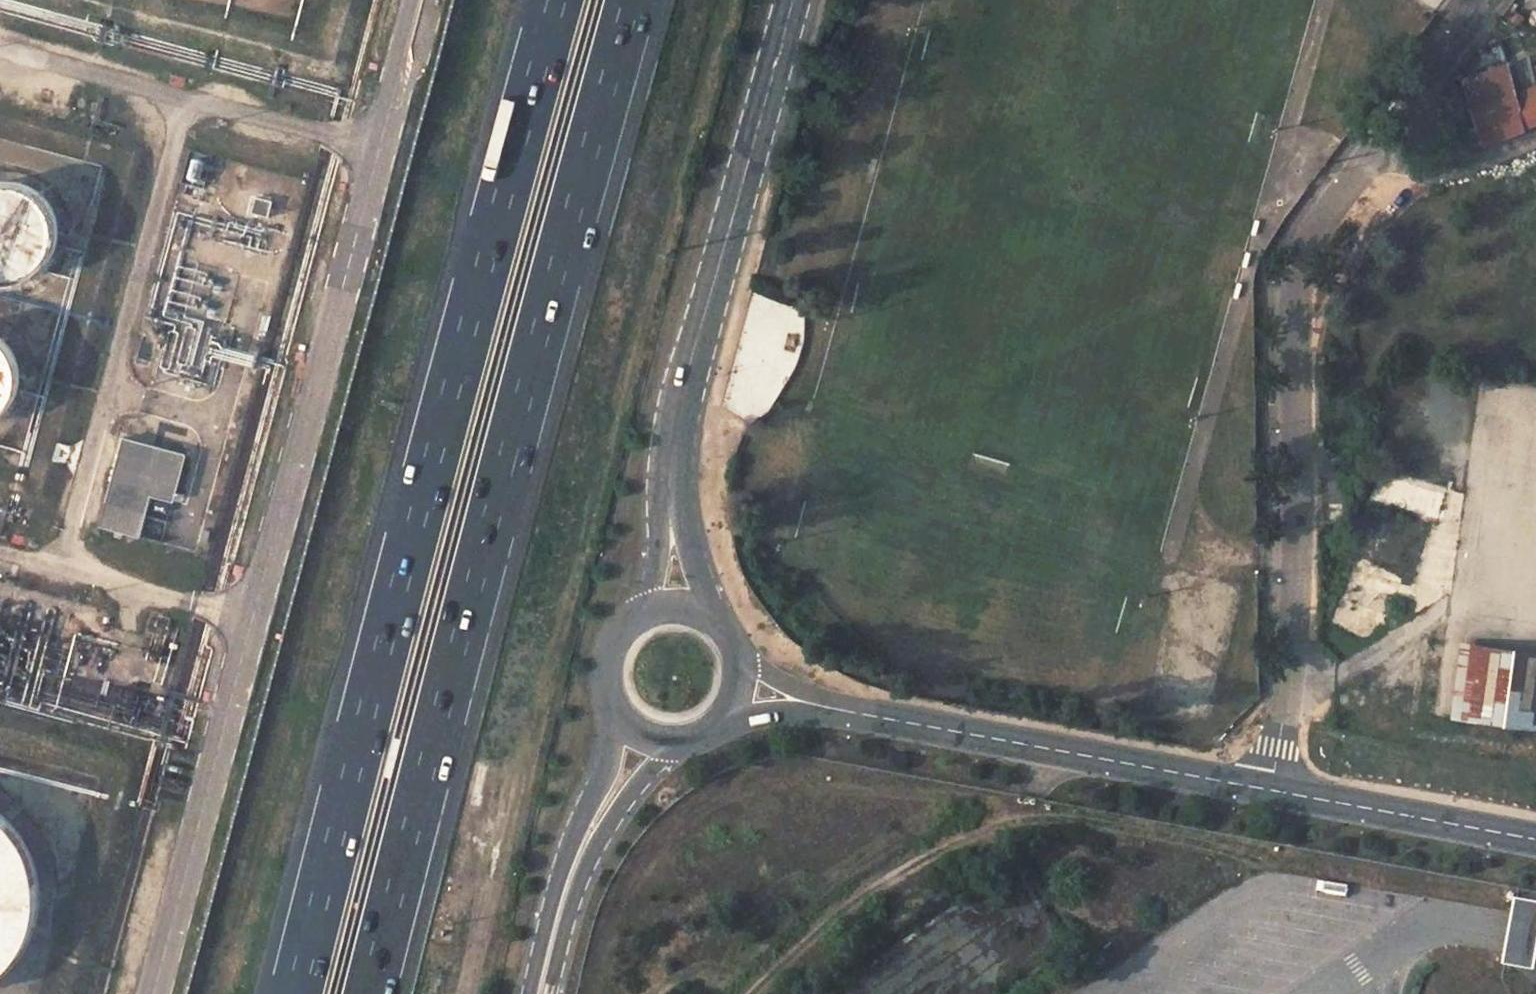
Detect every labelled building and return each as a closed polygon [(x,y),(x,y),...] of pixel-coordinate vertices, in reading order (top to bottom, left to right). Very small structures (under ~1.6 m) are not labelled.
[(1325,26),(1300,118),(1342,130),(1368,36),(1325,26)] [(1509,65),(1467,81),(1469,87),(1448,94),(1452,107),(1472,100),(1480,124),(1473,126),(1478,144),(1527,126),(1518,94),(1509,65)] [(1518,94),(1527,126),(1535,123),(1535,87),(1518,94)] [(1,277),(16,277),(30,272),(40,264),(45,259),(51,247),(53,227),(47,208),(38,198),(27,191),(7,186),(0,188),(0,277),(1,277)] [(274,202),(258,198),(254,212),(269,216),(274,202)] [(4,406),(13,388),(13,369),(9,356),(0,345),(0,408),(4,406)] [(1477,414),(1512,418),(1515,389),(1480,385),(1477,414)] [(153,495),(175,502),(187,456),(126,438),(99,525),(142,537),(153,495)] [(1448,494),(1379,473),(1372,498),(1440,519),(1448,494)] [(1370,513),(1351,568),(1411,589),(1430,534),(1370,513)] [(1471,719),(1481,646),(1466,644),(1457,717),(1471,719)] [(1471,719),(1535,728),(1535,653),(1481,646),(1471,719)] [(2,969),(21,944),(33,908),(30,872),(16,840),(0,824),(0,970),(2,969)]
